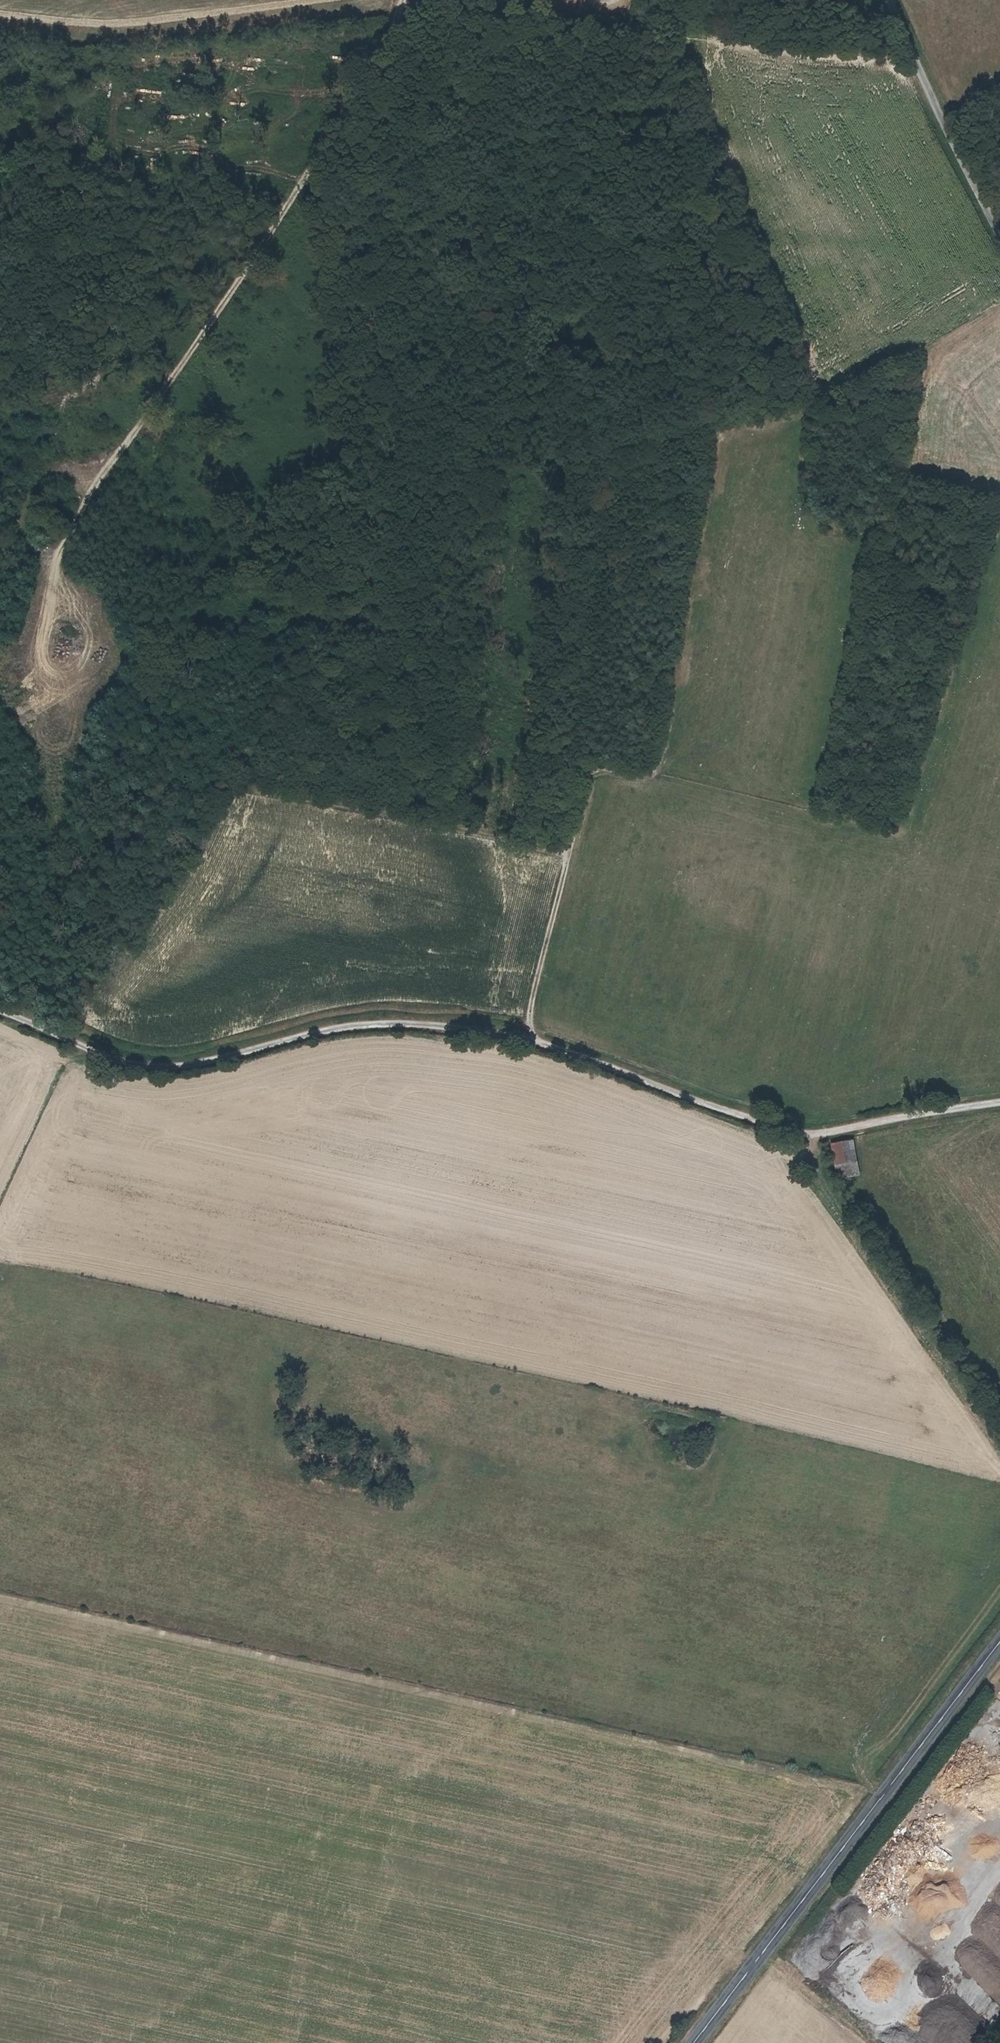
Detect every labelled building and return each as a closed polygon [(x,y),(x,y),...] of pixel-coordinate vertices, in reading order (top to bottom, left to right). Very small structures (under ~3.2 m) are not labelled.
[(844,1142),(826,1146),(833,1180),(851,1177),(844,1142)]
